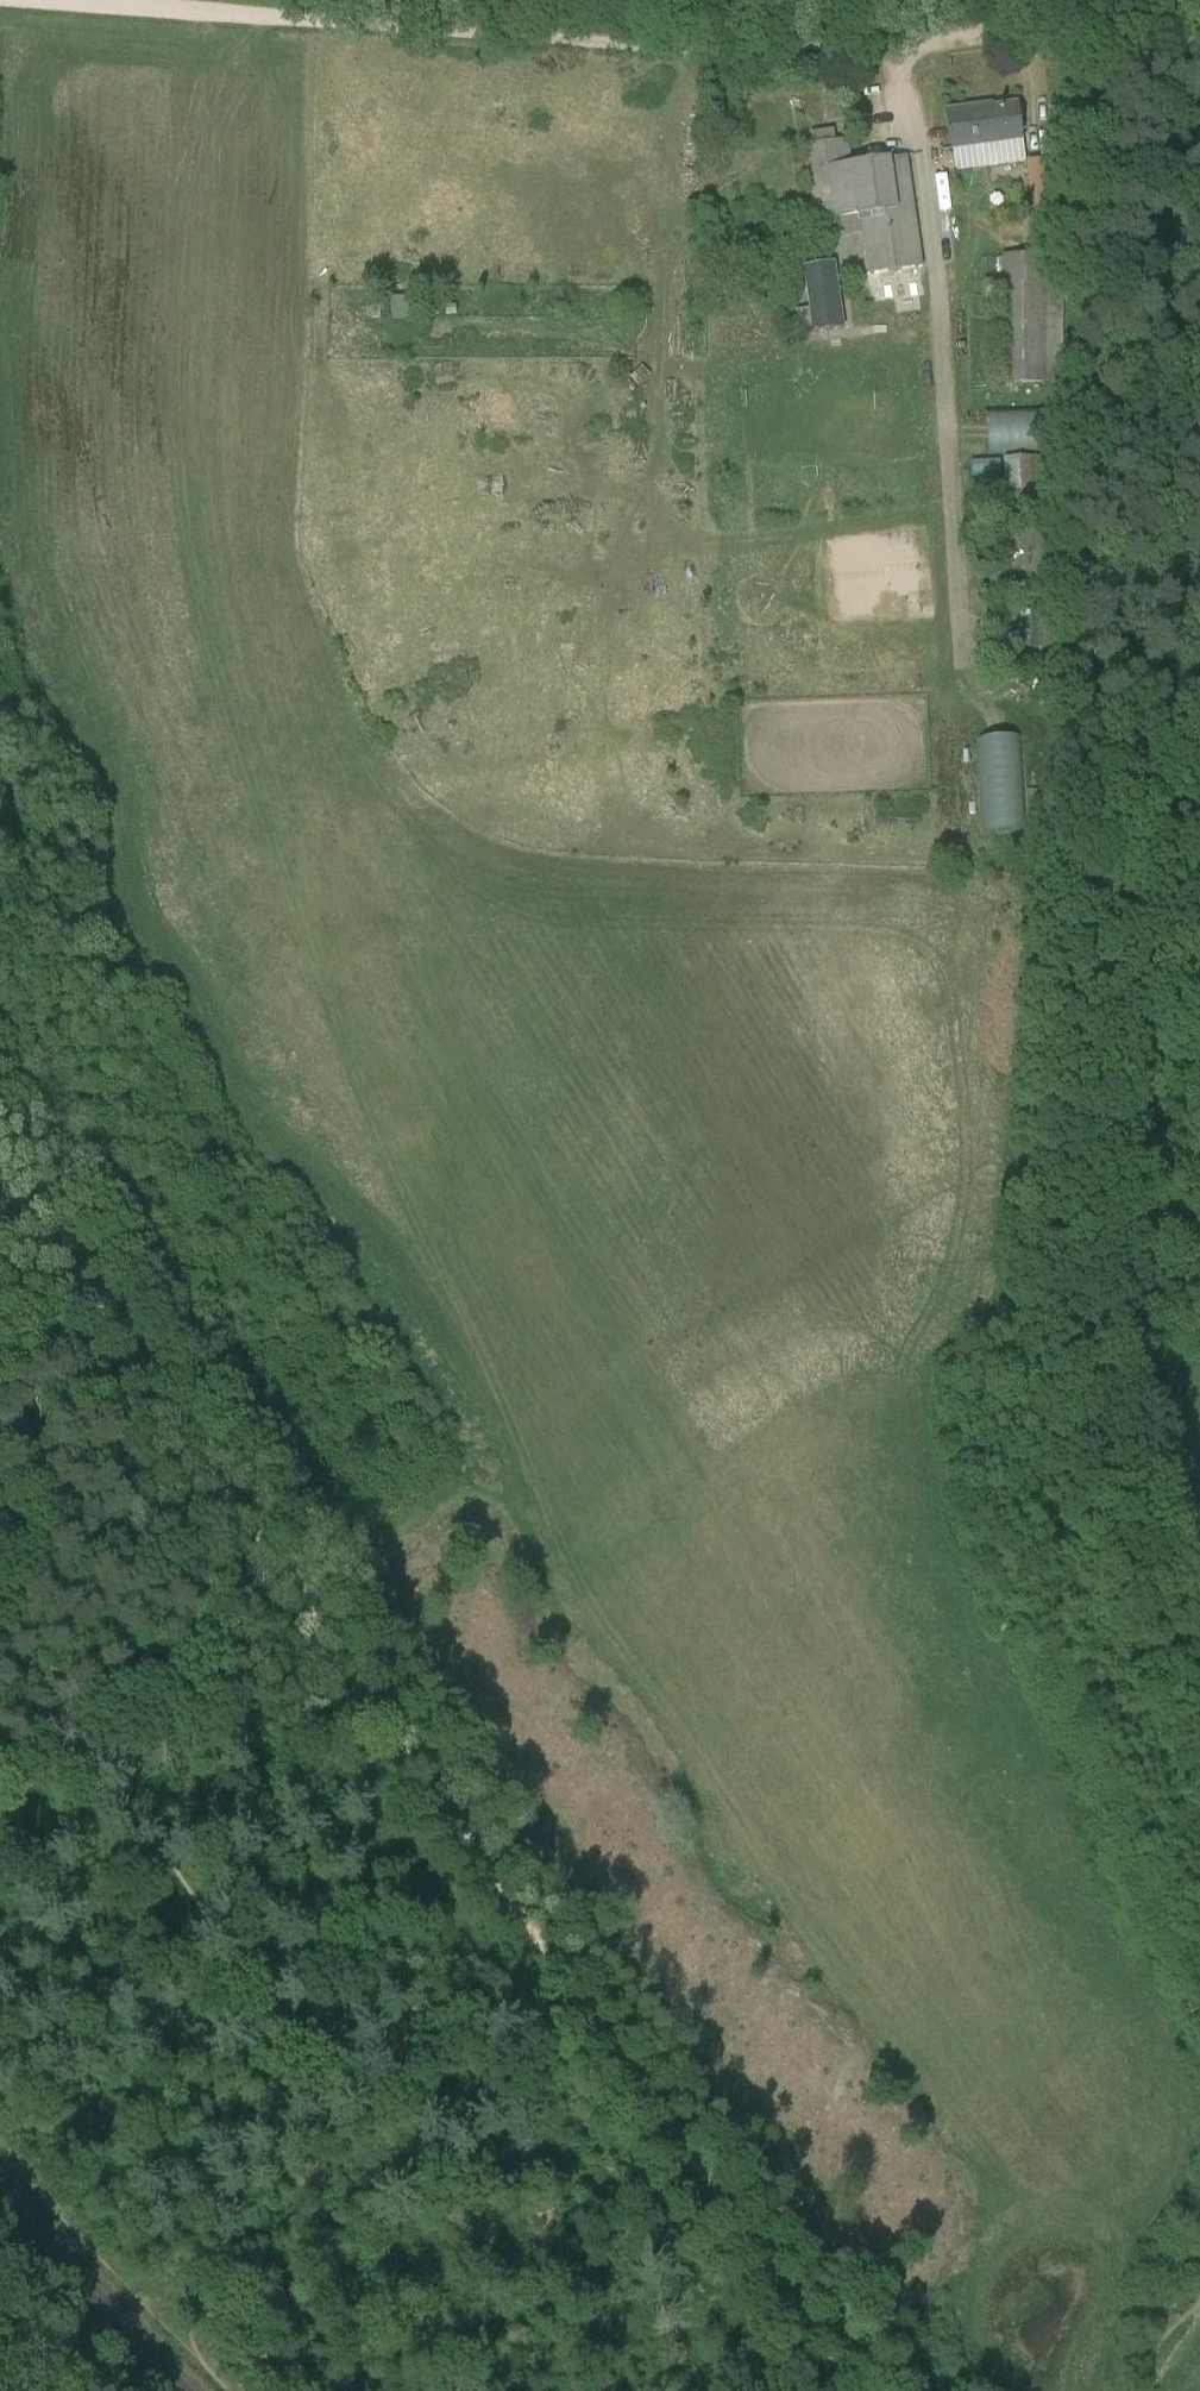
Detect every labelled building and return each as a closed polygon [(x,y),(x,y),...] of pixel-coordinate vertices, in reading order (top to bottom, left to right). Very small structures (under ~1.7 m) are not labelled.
[(838,87),(822,89),(827,123),(843,121),(838,87)] [(951,152),(1023,143),(1018,104),(994,107),(994,105),(946,110),(951,152)] [(800,206),(802,224),(815,222),(816,241),(861,235),(867,277),(924,267),(908,157),(854,164),(850,140),(802,146),(811,204),(800,206)] [(1051,255),(1002,255),(1003,385),(1064,383),(1064,267),(1050,267),(1051,255)] [(795,311),(799,336),(846,329),(837,262),(803,267),(809,309),(795,311)] [(1048,493),(1048,458),(1035,458),(1005,458),(1003,492),(1008,492),(1008,511),(1031,509),(1030,493),(1048,493)] [(1053,548),(1056,549),(1055,532),(997,529),(998,549),(1026,550),(1026,569),(1054,569),(1053,548)] [(56,2379),(61,2371),(55,2367),(50,2375),(56,2379)]
